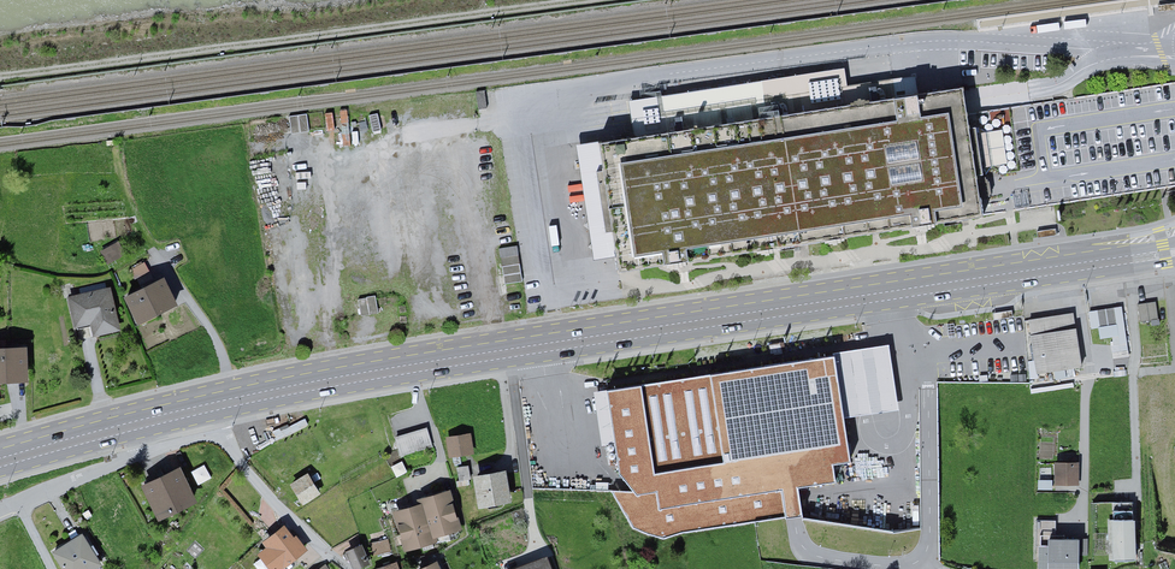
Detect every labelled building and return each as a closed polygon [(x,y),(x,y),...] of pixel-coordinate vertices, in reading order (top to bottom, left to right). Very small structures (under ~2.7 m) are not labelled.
[(1160,12),(1174,10),(1174,3),(1159,5),(1160,12)] [(893,91),(918,86),(916,74),(891,79),(893,91)] [(994,220),(974,91),(601,146),(621,276),(994,220)] [(985,132),(989,165),(1008,162),(1004,129),(985,132)] [(109,262),(125,254),(118,241),(102,249),(109,262)] [(522,281),(520,244),(503,245),(505,282),(522,281)] [(174,301),(161,277),(127,295),(140,319),(174,301)] [(108,290),(72,297),(78,326),(92,323),(94,332),(117,328),(108,290)] [(376,295),(360,298),(363,314),(379,311),(376,295)] [(1145,319),(1159,317),(1157,302),(1143,304),(1145,319)] [(1102,327),(1116,325),(1113,306),(1100,308),(1102,327)] [(1042,372),(1083,365),(1074,311),(1033,318),(1042,372)] [(0,348),(0,379),(24,379),(23,348),(0,348)] [(831,357),(606,390),(618,469),(628,485),(613,488),(634,530),(662,541),(679,530),(796,513),(792,482),(829,477),(827,458),(846,455),(831,357)] [(429,432),(397,441),(403,460),(434,450),(429,432)] [(468,435),(448,437),(450,454),(470,452),(468,435)] [(1059,464),(1058,483),(1075,484),(1076,465),(1059,464)] [(470,466),(458,468),(460,481),(472,479),(470,466)] [(182,471),(148,484),(161,515),(195,501),(182,471)] [(505,472),(475,477),(479,507),(510,502),(505,472)] [(309,473),(292,483),(304,503),(321,493),(309,473)] [(456,531),(448,495),(421,501),(423,508),(398,513),(407,550),(437,543),(435,536),(456,531)] [(1118,560),(1133,559),(1132,508),(1118,508),(1118,560)] [(286,528),(266,544),(269,547),(260,554),(272,568),(282,568),(305,551),(286,528)] [(57,553),(67,568),(96,568),(102,566),(84,537),(57,553)] [(1076,539),(1049,539),(1049,568),(1076,568),(1076,539)] [(347,548),(356,568),(371,561),(363,541),(347,548)]
